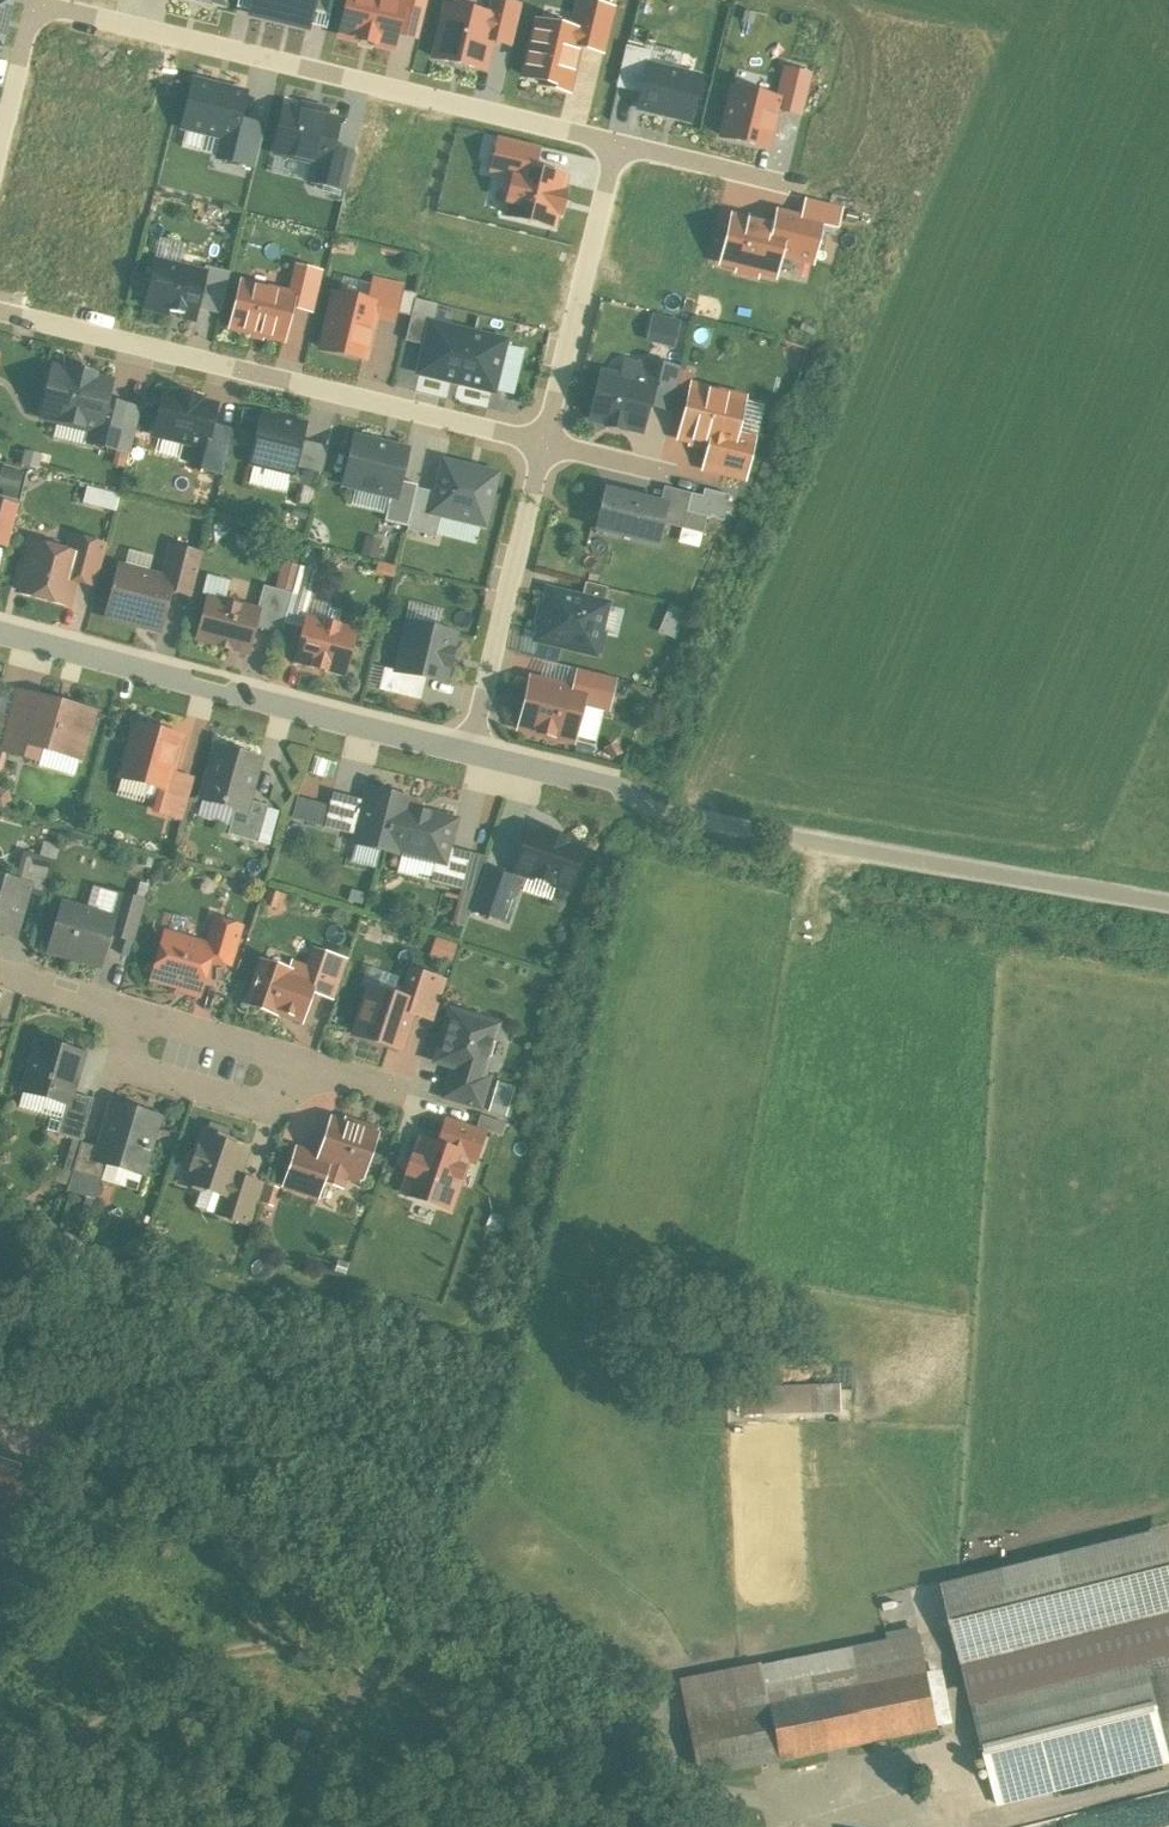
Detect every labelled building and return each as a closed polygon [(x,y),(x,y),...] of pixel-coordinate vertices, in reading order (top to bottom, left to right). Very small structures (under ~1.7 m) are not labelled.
[(10,0),(0,0),(0,41),(10,0)] [(253,13),(306,25),(310,8),(312,0),(256,0),(253,13)] [(310,8),(330,12),(332,0),(312,0),(310,8)] [(337,36),(391,49),(394,34),(402,0),(346,0),(337,36)] [(394,34),(417,40),(427,0),(402,0),(394,34)] [(491,42),(511,46),(520,4),(501,0),(491,0),(488,13),(497,15),(491,42)] [(584,32),(581,48),(603,53),(614,9),(577,0),(571,29),(584,32)] [(488,13),(445,4),(433,56),(485,68),(491,42),(497,15),(488,13)] [(571,29),(536,21),(523,78),(540,82),(540,85),(570,92),(581,48),(584,32),(571,29)] [(616,87),(641,93),(648,65),(650,66),(653,52),(627,45),(616,87)] [(698,78),(650,66),(648,65),(641,93),(638,107),(688,120),(698,78)] [(780,98),(777,110),(801,115),(811,74),(783,67),(776,97),(780,98)] [(243,95),(197,83),(186,127),(225,137),(232,139),(236,122),(243,95)] [(776,97),(731,87),(720,136),(768,147),(777,110),(780,98),(776,97)] [(337,121),(285,109),(275,154),(327,166),(337,121)] [(263,129),(236,122),(232,139),(225,137),(220,158),(253,166),(263,129)] [(518,169),(532,173),(537,151),(499,142),(493,169),(516,175),(518,169)] [(344,192),(353,152),(335,148),(326,187),(344,192)] [(532,173),(518,169),(516,175),(507,213),(552,223),(562,180),(532,173)] [(805,200),(801,217),(823,223),(822,224),(838,228),(842,209),(805,200)] [(778,212),(774,226),(788,229),(781,256),(813,264),(822,224),(823,223),(801,217),(778,212)] [(731,215),(718,265),(776,279),(781,256),(788,229),(774,226),(731,215)] [(204,275),(156,263),(146,306),(194,318),(204,275)] [(300,267),(293,297),(291,306),(314,311),(322,272),(300,267)] [(381,281),(376,304),(373,318),(399,323),(406,286),(381,281)] [(293,297),(239,284),(229,324),(284,337),(291,306),(293,297)] [(337,295),(325,351),(364,360),(373,318),(376,304),(337,295)] [(436,325),(424,374),(494,390),(505,341),(436,325)] [(651,385),(646,407),(670,412),(680,368),(643,359),(638,382),(651,385)] [(96,429),(98,430),(105,399),(109,382),(53,369),(42,417),(96,429)] [(601,374),(591,419),(641,430),(646,407),(651,385),(638,382),(601,374)] [(743,400),(692,388),(680,436),(708,443),(731,449),(735,433),(743,400)] [(165,392),(154,435),(205,448),(211,424),(216,405),(165,392)] [(141,407),(105,399),(98,430),(96,429),(92,445),(130,454),(141,407)] [(250,465),(293,475),(295,467),(301,441),(305,424),(262,414),(250,465)] [(234,430),(211,424),(205,448),(199,470),(222,476),(234,430)] [(731,449),(708,443),(701,471),(746,482),(757,439),(735,433),(731,449)] [(354,436),(343,486),(390,497),(396,498),(400,481),(408,448),(354,436)] [(328,447),(301,441),(295,467),(322,473),(328,447)] [(498,473),(444,460),(435,494),(431,512),(441,514),(485,525),(498,473)] [(417,485),(400,481),(396,498),(390,497),(385,521),(408,527),(417,485)] [(665,486),(661,503),(668,505),(664,524),(703,534),(707,517),(687,512),(691,493),(665,486)] [(703,496),(691,493),(687,512),(707,517),(723,520),(729,495),(704,489),(703,496)] [(441,514),(431,512),(435,494),(418,490),(409,528),(435,535),(441,514)] [(605,490),(596,529),(659,544),(664,524),(668,505),(661,503),(605,490)] [(0,502),(0,544),(8,546),(18,507),(0,502)] [(107,546),(72,537),(68,553),(79,556),(73,579),(97,585),(107,546)] [(68,553),(37,545),(32,564),(27,567),(20,591),(67,604),(73,579),(79,556),(68,553)] [(203,554),(170,546),(162,579),(172,581),(170,590),(192,596),(203,554)] [(162,579),(120,568),(108,611),(130,616),(129,620),(160,628),(170,590),(172,581),(162,579)] [(292,592),(264,585),(257,611),(258,611),(254,626),(282,634),(292,592)] [(594,654),(606,603),(548,590),(536,640),(594,654)] [(234,598),(226,603),(209,598),(198,638),(248,651),(254,626),(258,611),(257,611),(239,606),(234,598)] [(337,627),(325,624),(326,621),(306,616),(294,663),(314,668),(315,665),(326,668),(325,671),(345,676),(357,630),(337,625),(337,627)] [(411,618),(399,665),(443,676),(454,628),(411,618)] [(532,676),(521,727),(569,737),(580,686),(532,676)] [(39,697),(16,691),(0,748),(37,758),(40,747),(26,743),(39,697)] [(93,712),(39,697),(26,743),(40,747),(80,758),(93,712)] [(181,738),(137,725),(123,776),(165,788),(166,788),(171,771),(181,738)] [(259,759),(218,747),(203,798),(236,807),(245,810),(248,800),(259,759)] [(194,777),(171,771),(166,788),(165,795),(187,801),(188,794),(189,795),(194,777)] [(187,801),(165,795),(166,788),(165,788),(159,811),(183,818),(190,795),(189,795),(188,794),(187,801)] [(455,820),(409,809),(411,799),(369,789),(366,801),(357,835),(356,842),(397,853),(398,850),(436,860),(444,862),(448,847),(455,820)] [(366,801),(333,792),(324,827),(357,835),(366,801)] [(245,810),(236,807),(228,833),(258,842),(268,805),(248,800),(245,810)] [(516,871),(569,888),(582,847),(530,830),(516,871)] [(471,853),(448,847),(444,862),(436,860),(431,882),(462,889),(471,853)] [(56,860),(24,851),(15,881),(28,885),(26,891),(45,897),(56,860)] [(521,881),(486,869),(472,911),(507,923),(521,881)] [(0,877),(0,932),(13,936),(26,891),(28,885),(15,881),(0,877)] [(145,902),(117,893),(110,917),(113,918),(108,934),(134,941),(145,902)] [(110,917),(64,904),(51,947),(100,961),(108,934),(113,918),(110,917)] [(242,926),(214,918),(206,946),(213,948),(209,959),(231,965),(242,926)] [(206,946),(165,934),(153,977),(200,991),(209,959),(213,948),(206,946)] [(347,961),(317,951),(307,979),(315,982),(311,992),(334,1000),(347,961)] [(288,971),(263,962),(249,1004),(274,1012),(275,1010),(302,1020),(311,992),(315,982),(307,979),(287,973),(288,971)] [(445,987),(420,979),(411,1007),(419,1009),(415,1023),(431,1028),(445,987)] [(353,1044),(404,1059),(415,1023),(419,1009),(411,1007),(368,994),(353,1044)] [(497,1025),(452,1011),(437,1061),(453,1065),(483,1074),(483,1073),(497,1025)] [(82,1054),(38,1041),(34,1055),(30,1058),(29,1064),(31,1067),(24,1090),(67,1102),(68,1102),(71,1092),(82,1054)] [(483,1074),(453,1065),(443,1097),(481,1109),(491,1075),(483,1073),(483,1074)] [(94,1099),(71,1092),(68,1102),(67,1102),(57,1133),(82,1140),(94,1099)] [(158,1117),(112,1104),(100,1147),(96,1159),(100,1160),(142,1172),(158,1117)] [(405,1196),(454,1213),(483,1131),(446,1118),(436,1144),(425,1140),(405,1196)] [(348,1125),(330,1119),(318,1156),(316,1161),(329,1166),(344,1171),(343,1176),(360,1181),(362,1177),(364,1178),(378,1135),(376,1134),(378,1129),(358,1123),(358,1125),(349,1123),(348,1125)] [(229,1140),(205,1131),(196,1156),(190,1154),(180,1182),(203,1190),(204,1188),(222,1194),(230,1197),(236,1176),(245,1150),(228,1144),(229,1140)] [(100,1147),(82,1142),(73,1172),(101,1180),(105,1168),(99,1166),(100,1160),(96,1159),(100,1147)] [(318,1156),(296,1148),(283,1184),(319,1196),(329,1166),(316,1161),(318,1156)] [(236,1176),(230,1197),(222,1194),(216,1212),(247,1223),(260,1184),(236,1176)] [(815,1386),(763,1388),(764,1412),(816,1410),(815,1386)] [(949,1604),(965,1667),(967,1666),(1000,1658),(1168,1616),(1168,1549),(949,1604)] [(886,1640),(761,1665),(768,1702),(779,1759),(939,1727),(921,1633),(886,1640)] [(972,1695),(999,1804),(1168,1761),(1168,1753),(1144,1652),(1008,1686),(974,1694),(972,1695)] [(1000,1658),(967,1666),(974,1694),(1008,1686),(1000,1658)] [(768,1702),(691,1717),(703,1773),(779,1759),(768,1702)]
